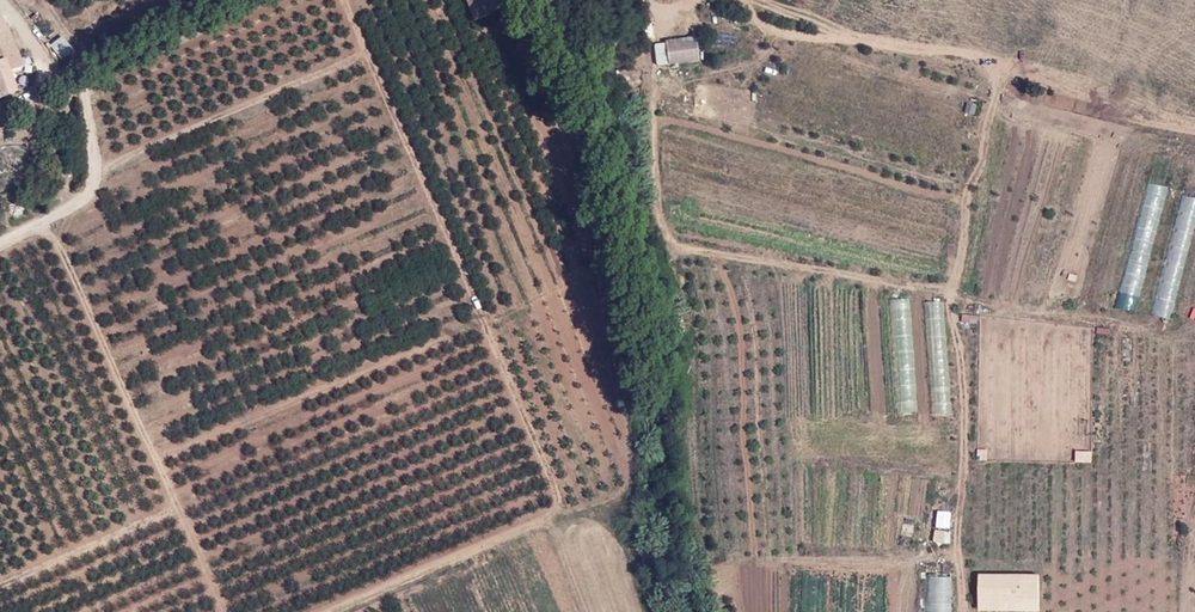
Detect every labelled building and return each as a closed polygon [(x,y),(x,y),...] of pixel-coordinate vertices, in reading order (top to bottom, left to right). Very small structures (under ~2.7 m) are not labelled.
[(30,12),(21,0),(14,0),(14,1),(26,16),(30,12)] [(497,0),(464,0),(473,22),(487,17),(500,8),(497,0)] [(10,76),(9,73),(23,67),(7,29),(5,30),(0,20),(0,99),(16,93),(15,90),(10,76)] [(658,56),(688,51),(688,27),(655,31),(658,56)] [(25,70),(10,76),(15,90),(30,83),(25,70)] [(46,157),(56,153),(53,145),(43,149),(46,157)] [(50,167),(61,164),(56,153),(46,157),(50,167)] [(67,180),(61,164),(50,167),(57,184),(67,180)] [(1143,301),(1170,176),(1150,172),(1124,297),(1143,301)] [(1155,316),(1174,320),(1194,228),(1194,180),(1186,178),(1155,316)] [(39,198),(41,202),(43,206),(48,202),(45,195),(39,198)] [(43,206),(41,202),(12,215),(15,223),(44,210),(43,206)] [(1095,464),(1094,454),(1079,454),(1079,465),(1095,464)] [(952,544),(952,514),(937,514),(937,544),(952,544)] [(923,572),(926,611),(953,611),(951,578),(936,579),(936,572),(923,572)] [(1043,579),(981,580),(982,611),(1043,611),(1043,579)]
